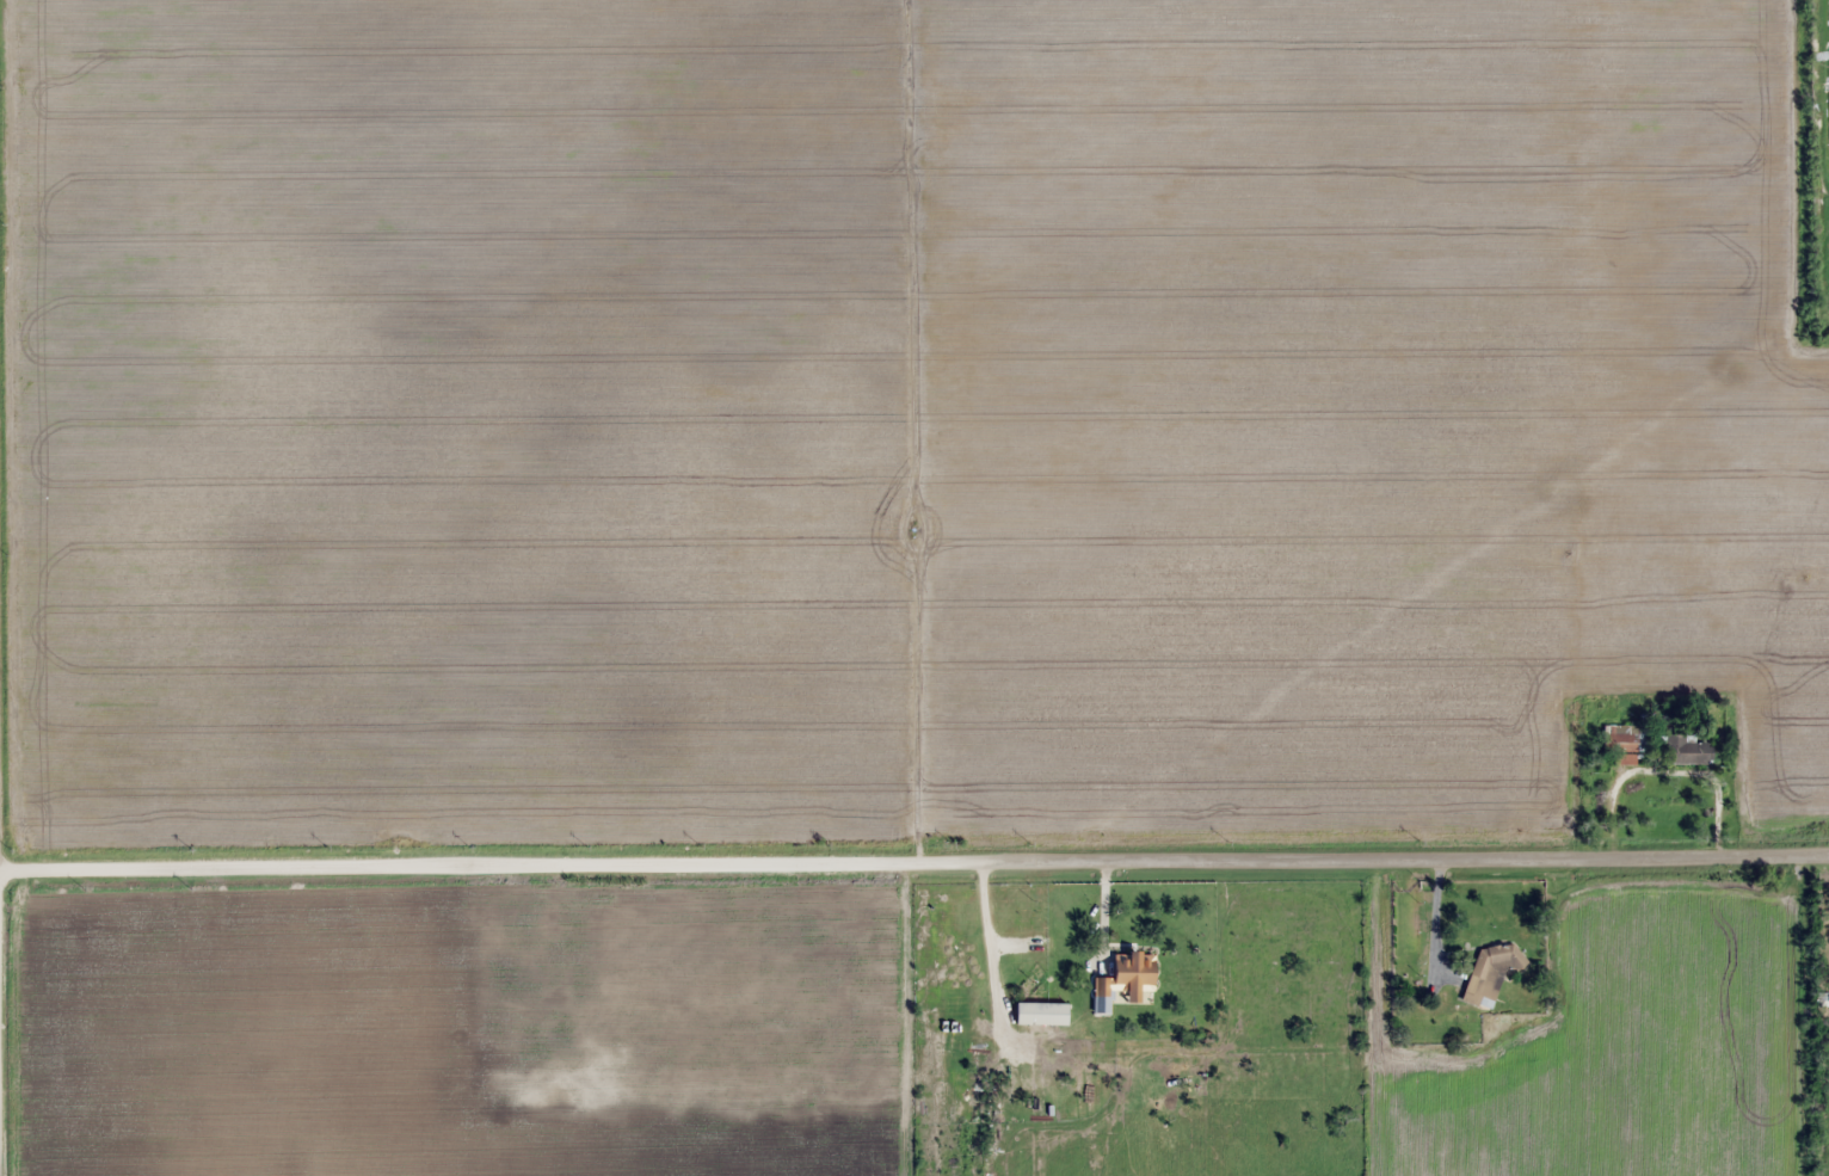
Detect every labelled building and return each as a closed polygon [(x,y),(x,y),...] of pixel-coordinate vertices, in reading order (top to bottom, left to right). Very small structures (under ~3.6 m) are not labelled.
[(1645,724),(1600,724),(1600,750),(1645,750),(1645,724)] [(1709,742),(1693,742),(1693,733),(1664,733),(1664,764),(1709,763),(1709,742)] [(1520,970),(1525,954),(1480,940),(1463,997),(1492,1006),(1504,966),(1520,970)] [(1152,953),(1111,953),(1110,977),(1092,977),(1092,996),(1109,996),(1110,991),(1152,991),(1152,953)] [(1032,1030),(1053,1030),(1053,1025),(1066,1025),(1066,1002),(1012,1002),(1012,1023),(1032,1023),(1032,1030)]
